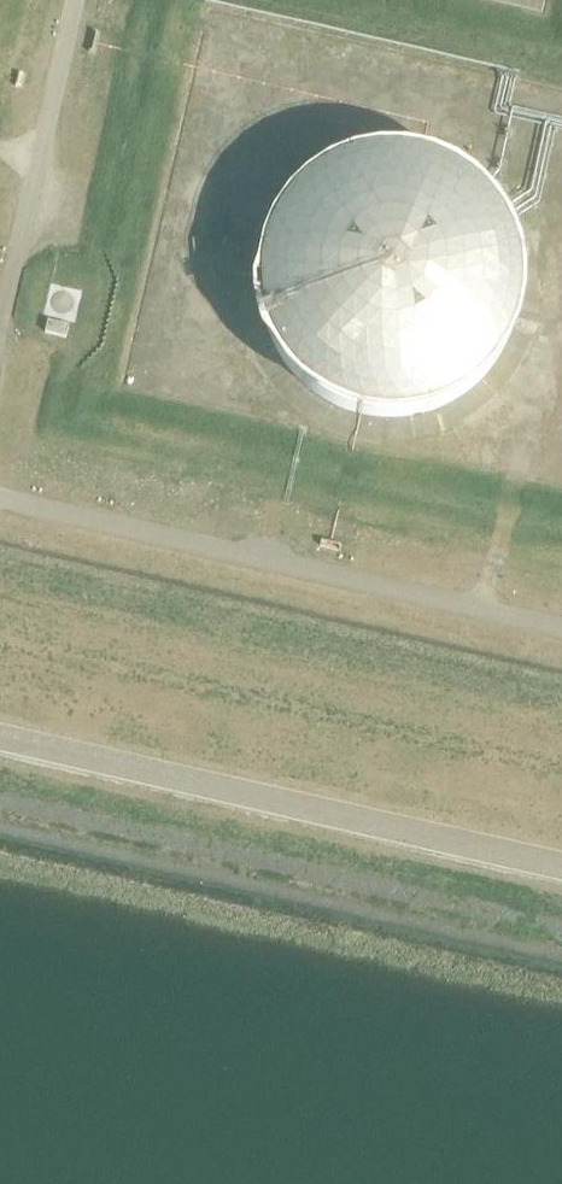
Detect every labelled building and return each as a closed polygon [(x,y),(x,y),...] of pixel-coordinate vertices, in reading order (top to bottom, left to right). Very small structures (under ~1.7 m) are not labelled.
[(285,347),(324,392),(379,416),(439,413),(492,385),(527,337),(537,278),(522,220),(482,175),(427,152),(367,154),(315,183),(279,231),(269,290),(285,347)]
